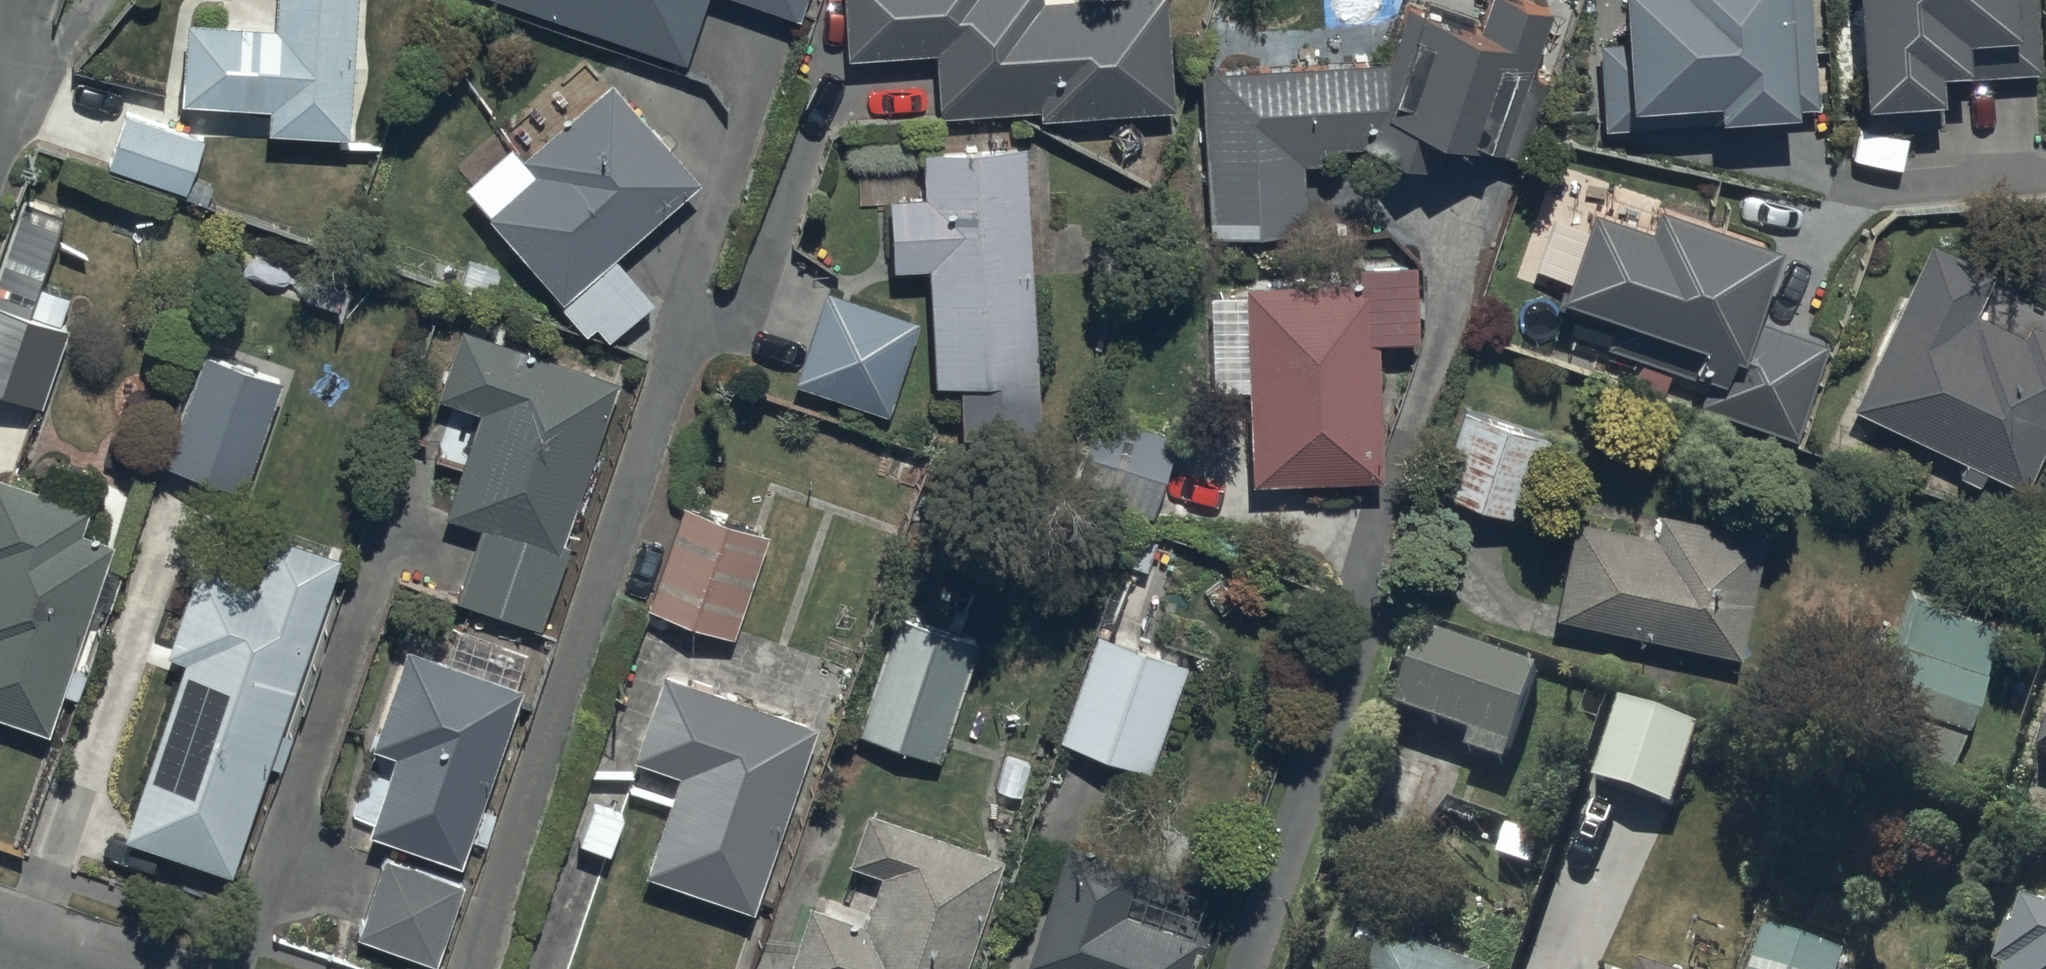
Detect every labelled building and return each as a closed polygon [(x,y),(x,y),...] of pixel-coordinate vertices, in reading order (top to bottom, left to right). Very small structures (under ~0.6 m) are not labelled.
[(355,0),(270,0),(269,18),(185,15),(181,97),(267,100),(266,129),(350,132),(355,0)] [(683,57),(704,0),(526,0),(683,57)] [(796,13),(801,0),(761,0),(796,13)] [(853,69),(939,63),(943,126),(1045,119),(1046,130),(1179,122),(1171,6),(1048,14),(1047,0),(849,0),(853,69)] [(1482,40),(1411,15),(1390,69),(1299,75),(1204,81),(1209,165),(1215,245),(1310,239),(1306,171),(1327,170),(1327,157),(1369,152),(1439,181),(1450,152),(1488,168),(1493,153),(1526,169),(1553,85),(1534,79),(1555,20),(1501,0),(1497,0),(1482,40)] [(1600,48),(1606,135),(1804,123),(1803,112),(1821,111),(1814,0),(1628,0),(1631,46),(1600,48)] [(1869,115),(1949,111),(1947,83),(2042,77),(2038,0),(1862,0),(1869,115)] [(697,175),(606,74),(520,151),(534,166),(485,210),(562,296),(557,300),(584,331),(595,321),(608,336),(652,297),(611,252),(697,175)] [(202,137),(123,108),(104,158),(183,188),(202,137)] [(1049,463),(1033,160),(930,165),(932,209),(936,282),(945,468),(1049,463)] [(20,196),(0,255),(0,390),(39,403),(67,322),(57,319),(66,292),(37,282),(62,210),(20,196)] [(1572,208),(1542,288),(1567,297),(1564,306),(1595,318),(1579,362),(1633,382),(1637,370),(1701,394),(1704,385),(1729,394),(1718,425),(1798,455),(1833,360),(1760,333),(1787,259),(1662,213),(1653,237),(1572,208)] [(900,284),(936,282),(932,209),(896,211),(900,284)] [(1932,244),(1856,412),(1969,463),(1961,482),(1982,492),(1990,475),(2029,493),(2045,456),(2045,334),(2033,328),(2028,340),(1980,318),(2000,275),(1932,244)] [(1389,481),(1381,348),(1422,346),(1417,270),(1365,273),(1365,282),(1246,289),(1258,489),(1389,481)] [(924,331),(827,300),(798,392),(895,423),(924,331)] [(560,535),(611,379),(613,374),(457,323),(434,394),(477,408),(470,429),(448,422),(439,450),(459,457),(442,511),(477,522),(454,593),(541,621),(568,538),(560,535)] [(240,484),(277,375),(197,348),(161,458),(240,484)] [(1176,432),(1087,404),(1062,483),(1151,511),(1176,432)] [(1550,448),(1467,419),(1439,496),(1523,526),(1550,448)] [(110,536),(76,525),(84,499),(0,471),(0,712),(46,728),(59,687),(75,692),(83,669),(68,664),(110,536)] [(686,516),(651,621),(737,649),(772,545),(686,516)] [(1666,519),(1661,543),(1582,526),(1559,629),(1741,668),(1763,565),(1768,541),(1666,519)] [(251,577),(195,557),(163,646),(182,653),(119,830),(224,867),(262,761),(278,767),(294,721),(279,715),(337,552),(268,528),(251,577)] [(1997,624),(1910,594),(1862,732),(1948,763),(1997,624)] [(1391,703),(1467,731),(1462,743),(1502,758),(1537,662),(1421,620),(1391,703)] [(867,748),(947,773),(984,655),(904,630),(867,748)] [(476,803),(517,683),(400,642),(367,738),(394,747),(384,775),(368,769),(353,810),(368,815),(364,827),(458,860),(467,833),(484,839),(495,809),(476,803)] [(1154,780),(1189,677),(1101,648),(1067,751),(1154,780)] [(756,928),(825,741),(720,703),(668,684),(636,773),(688,792),(652,890),(756,928)] [(1701,721),(1618,694),(1593,771),(1676,797),(1701,721)] [(2036,748),(2045,751),(2045,720),(2036,748)] [(1007,873),(907,840),(872,828),(857,874),(891,885),(875,936),(818,917),(801,968),(975,968),(1007,873)] [(462,877),(382,849),(355,931),(435,958),(462,877)] [(1202,956),(1126,929),(1144,881),(1074,856),(1034,968),(1198,968),(1202,956)] [(1991,957),(2002,960),(1999,968),(2045,968),(2045,897),(2022,889),(2011,923),(2003,921),(1991,957)] [(1763,917),(1746,968),(1833,968),(1842,942),(1763,917)] [(1639,956),(1635,968),(1680,968),(1639,956)]
